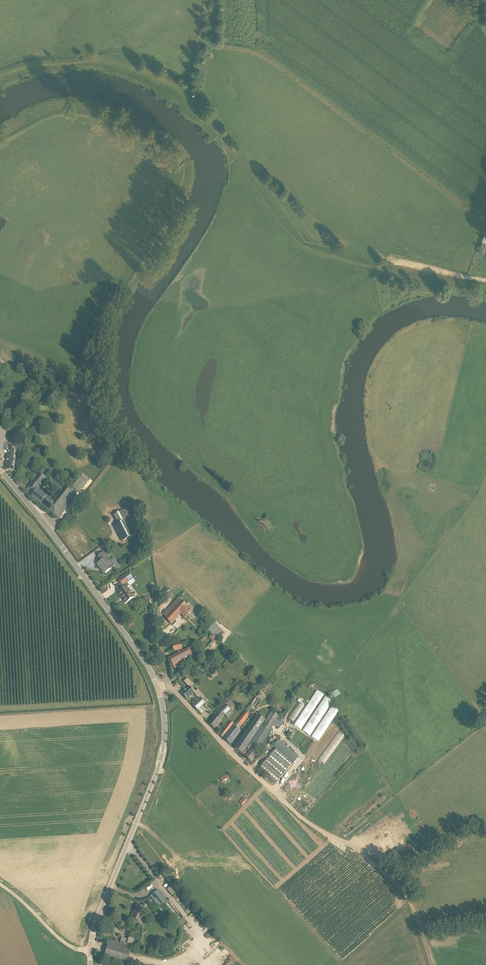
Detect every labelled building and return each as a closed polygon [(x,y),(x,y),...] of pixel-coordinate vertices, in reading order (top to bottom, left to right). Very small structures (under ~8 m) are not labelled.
[(478,253),(483,255),(485,248),(485,244),(482,242),(479,250),(478,253)] [(10,443),(10,444),(5,443),(5,432),(7,432),(7,427),(4,427),(4,419),(0,419),(0,451),(4,451),(9,451),(6,470),(13,471),(17,444),(10,443)] [(59,518),(63,513),(59,510),(72,493),(52,478),(48,483),(61,493),(53,502),(38,490),(46,479),(39,474),(32,483),(31,483),(27,489),(34,495),(32,497),(40,503),(59,518),(60,518),(59,518)] [(87,482),(80,477),(72,487),(79,492),(87,482)] [(123,511),(126,517),(127,520),(130,518),(130,519),(131,518),(127,509),(126,509),(123,511)] [(129,523),(127,520),(115,526),(123,541),(135,535),(129,523)] [(112,567),(114,565),(107,555),(106,556),(103,551),(98,556),(102,561),(97,564),(100,568),(101,567),(106,573),(113,568),(112,567)] [(134,579),(129,573),(119,580),(122,585),(120,587),(122,590),(118,593),(123,599),(126,603),(135,597),(127,588),(129,586),(127,583),(134,579)] [(172,592),(167,588),(161,595),(166,599),(167,599),(169,596),(172,592)] [(149,599),(152,598),(152,596),(149,597),(149,596),(143,598),(145,607),(151,606),(149,599)] [(193,611),(184,604),(179,598),(163,615),(166,618),(165,618),(171,624),(181,614),(186,619),(193,611)] [(214,623),(207,630),(212,634),(216,638),(223,631),(214,623)] [(216,641),(211,647),(215,650),(220,644),(216,641)] [(181,643),(172,645),(174,651),(183,649),(181,643)] [(188,649),(170,659),(175,668),(182,665),(180,661),(192,656),(188,649)] [(189,687),(188,687),(182,693),(184,696),(187,699),(194,693),(195,694),(195,695),(198,698),(199,699),(193,705),(197,710),(204,704),(205,703),(203,700),(201,698),(203,696),(204,695),(198,689),(196,691),(193,688),(191,686),(193,684),(188,678),(184,682),(186,684),(189,687)] [(240,731),(238,730),(249,716),(250,716),(254,711),(255,712),(269,695),(267,693),(273,686),(273,685),(275,683),(272,681),(270,683),(269,682),(263,690),(245,712),(224,739),(230,745),(240,731)] [(316,689),(294,725),(302,730),(323,694),(316,689)] [(338,689),(332,693),(335,698),(341,694),(338,689)] [(303,730),(311,735),(332,701),(324,696),(303,730)] [(231,709),(235,705),(230,700),(226,705),(209,724),(214,729),(222,721),(221,720),(225,716),(227,718),(233,712),(231,709)] [(294,722),(305,705),(300,702),(289,718),(294,722)] [(312,737),(320,741),(338,710),(331,706),(312,737)] [(278,719),(280,720),(282,718),(272,711),(262,726),(250,743),(247,748),(248,748),(246,750),(246,751),(243,754),(246,757),(251,762),(257,756),(251,751),(255,746),(259,749),(278,719)] [(264,719),(257,715),(247,731),(235,750),(242,754),(264,719)] [(234,724),(230,721),(220,735),(223,738),(234,724)] [(279,740),(273,746),(276,749),(259,769),(276,784),(299,757),(279,740)] [(248,800),(244,797),(239,803),(243,806),(248,800)] [(167,889),(172,896),(176,893),(170,887),(167,889)] [(158,890),(150,896),(159,907),(167,901),(158,890)] [(145,909),(146,909),(148,906),(143,904),(142,907),(137,905),(134,913),(133,913),(131,919),(140,922),(145,909)] [(180,919),(174,912),(170,916),(175,923),(180,919)] [(129,938),(128,940),(126,940),(126,939),(122,938),(120,944),(109,941),(103,960),(121,964),(127,964),(135,939),(129,938)]
